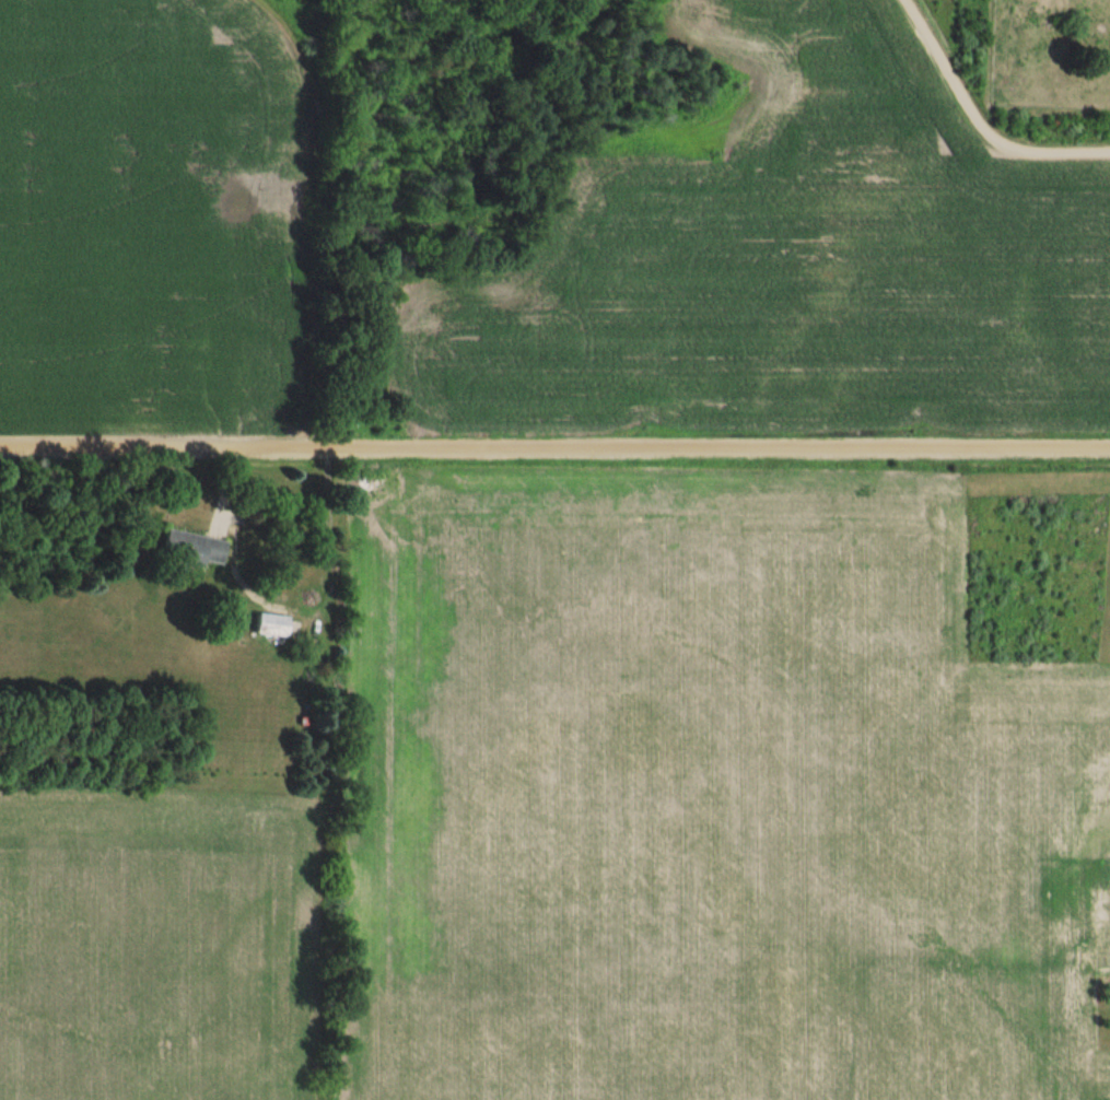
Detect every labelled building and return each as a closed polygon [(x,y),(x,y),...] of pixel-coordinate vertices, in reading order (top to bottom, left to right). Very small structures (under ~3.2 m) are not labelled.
[(161,560),(221,572),(227,542),(167,529),(161,560)] [(286,636),(288,616),(257,614),(255,634),(286,636)]
